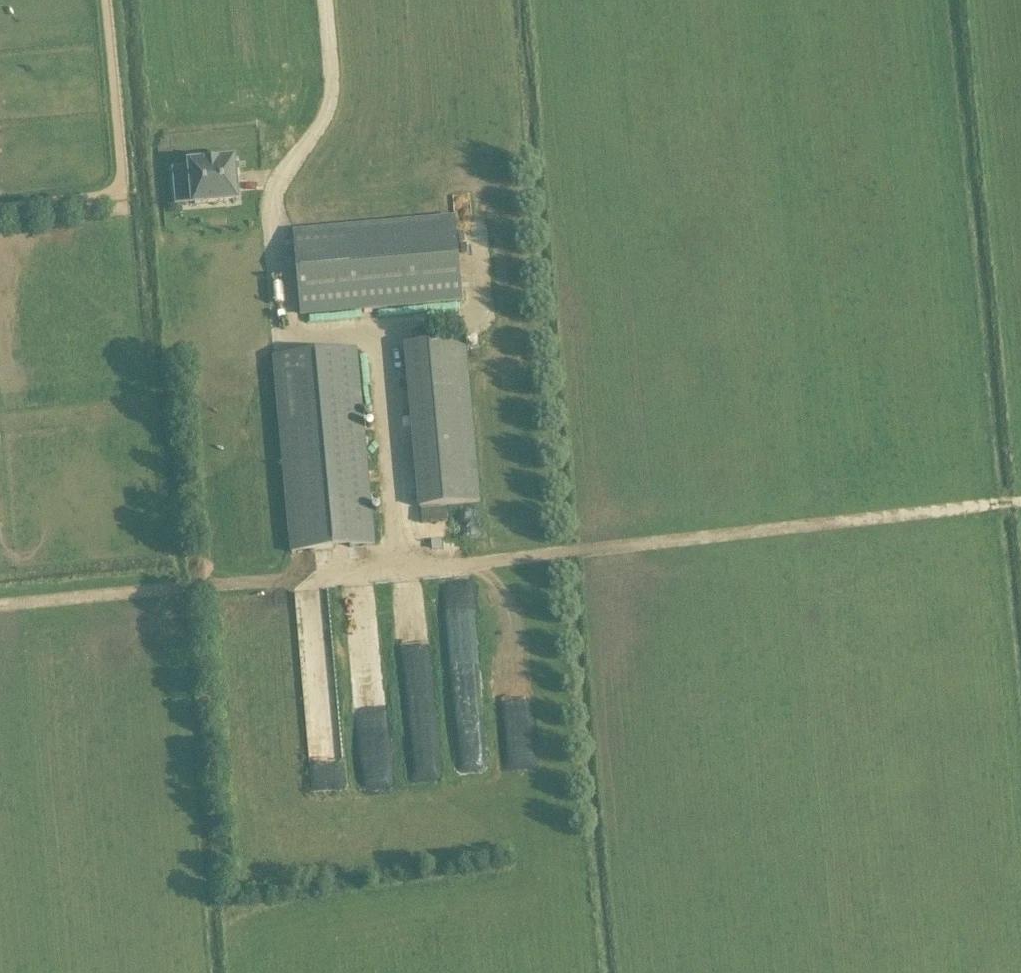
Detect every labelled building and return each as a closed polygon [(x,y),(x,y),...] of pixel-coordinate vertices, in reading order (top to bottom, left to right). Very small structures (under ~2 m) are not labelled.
[(193,198),(193,201),(237,198),(233,158),(190,161),(190,165),(173,166),(176,199),(193,198)] [(294,229),(299,289),(459,275),(454,215),(294,229)] [(418,505),(479,500),(464,338),(404,344),(418,505)] [(290,551),(374,543),(356,348),(273,355),(290,551)] [(373,598),(356,601),(359,620),(348,622),(351,639),(379,634),(373,598)] [(399,665),(428,664),(427,623),(398,624),(399,665)]
